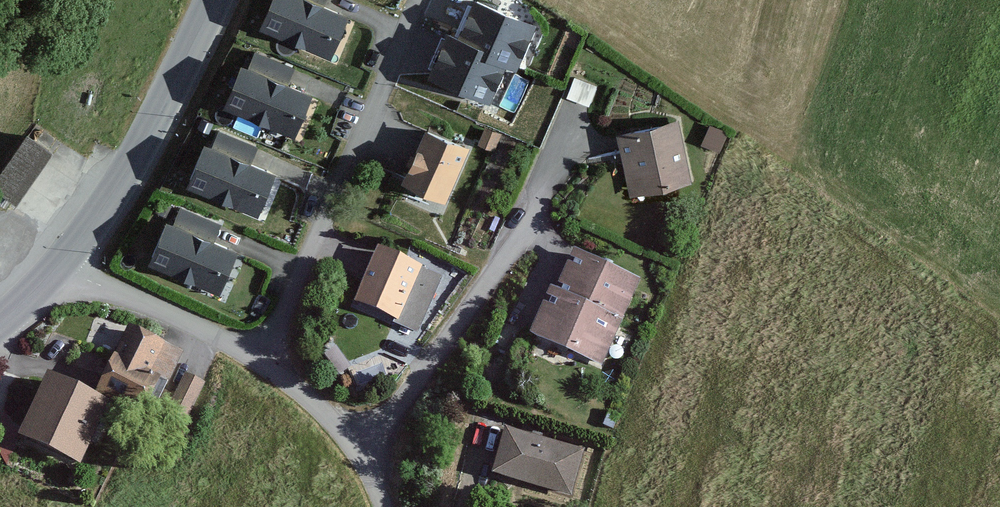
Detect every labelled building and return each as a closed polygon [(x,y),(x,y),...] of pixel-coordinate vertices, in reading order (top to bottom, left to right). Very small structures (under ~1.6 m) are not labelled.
[(328,0),(261,0),(254,16),(329,48),(347,8),(328,0)] [(487,0),(463,0),(455,18),(478,29),(472,43),(502,56),(529,66),(546,25),(487,0)] [(485,93),(502,56),(472,43),(478,29),(455,18),(442,13),(419,64),(485,93)] [(306,83),(232,52),(214,94),(289,125),(306,83)] [(682,112),(613,128),(628,194),(697,179),(682,112)] [(23,123),(0,156),(0,188),(11,196),(49,142),(23,123)] [(502,133),(478,123),(471,138),(495,148),(502,133)] [(467,148),(421,128),(397,184),(442,204),(467,148)] [(269,160),(198,131),(179,177),(250,207),(269,160)] [(234,243),(164,214),(146,257),(216,286),(234,243)] [(417,268),(370,249),(348,303),(396,322),(417,268)] [(601,362),(632,288),(565,260),(552,289),(546,287),(527,332),(601,362)] [(185,347),(119,322),(98,378),(163,403),(185,347)] [(169,407),(191,415),(205,378),(183,369),(169,407)] [(104,401),(39,374),(11,441),(76,468),(104,401)] [(584,446),(506,421),(491,467),(570,492),(584,446)]
